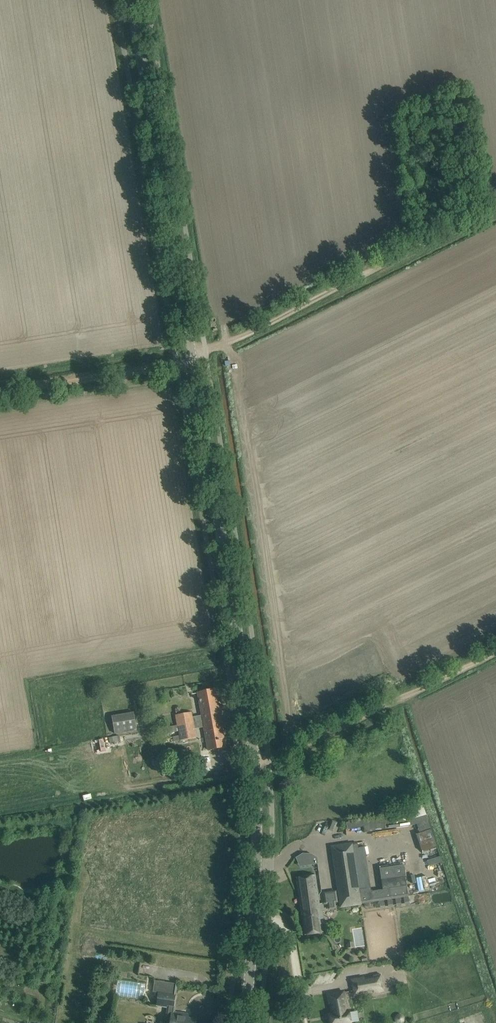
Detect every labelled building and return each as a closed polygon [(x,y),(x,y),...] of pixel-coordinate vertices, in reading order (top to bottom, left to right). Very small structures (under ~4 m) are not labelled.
[(82,684),(77,689),(81,694),(87,690),(82,684)] [(199,693),(203,720),(220,717),(215,690),(199,693)] [(151,705),(148,703),(141,704),(142,714),(150,712),(152,709),(151,705)] [(112,715),(115,733),(137,730),(134,711),(112,715)] [(193,722),(191,711),(176,714),(178,724),(193,722)] [(225,747),(220,717),(203,720),(209,750),(225,747)] [(196,737),(193,722),(178,724),(178,726),(172,727),(173,733),(179,732),(180,740),(196,737)] [(414,810),(418,818),(428,814),(424,806),(414,810)] [(422,851),(437,848),(433,830),(419,833),(422,851)] [(393,908),(392,899),(395,899),(396,907),(401,906),(400,898),(404,897),(405,905),(409,905),(408,894),(403,864),(380,868),(384,889),(372,891),(364,847),(358,848),(357,842),(331,845),(332,848),(339,908),(362,905),(361,903),(379,900),(380,910),(385,909),(384,900),(387,900),(388,909),(393,908)] [(430,866),(443,863),(441,855),(428,858),(430,866)] [(323,903),(318,904),(314,875),(297,878),(305,935),(323,933),(320,912),(324,911),(323,903)] [(419,879),(421,891),(437,889),(435,877),(419,879)] [(437,882),(439,891),(451,889),(449,879),(437,882)] [(336,908),(335,902),(338,902),(336,890),(324,892),(325,904),(328,904),(329,910),(336,908)] [(355,994),(352,981),(352,980),(354,995),(374,991),(374,993),(383,991),(382,985),(381,984),(380,978),(381,977),(380,974),(373,976),(374,977),(363,979),(366,992),(355,994)] [(153,992),(159,993),(157,1005),(174,1008),(177,983),(154,980),(153,992)] [(349,1011),(347,1011),(344,992),(328,995),(329,1003),(330,1003),(332,1014),(329,1014),(331,1022),(351,1022),(349,1011)] [(194,1020),(187,1019),(187,1016),(188,1016),(188,1015),(172,1013),(171,1022),(194,1022),(194,1020)]
